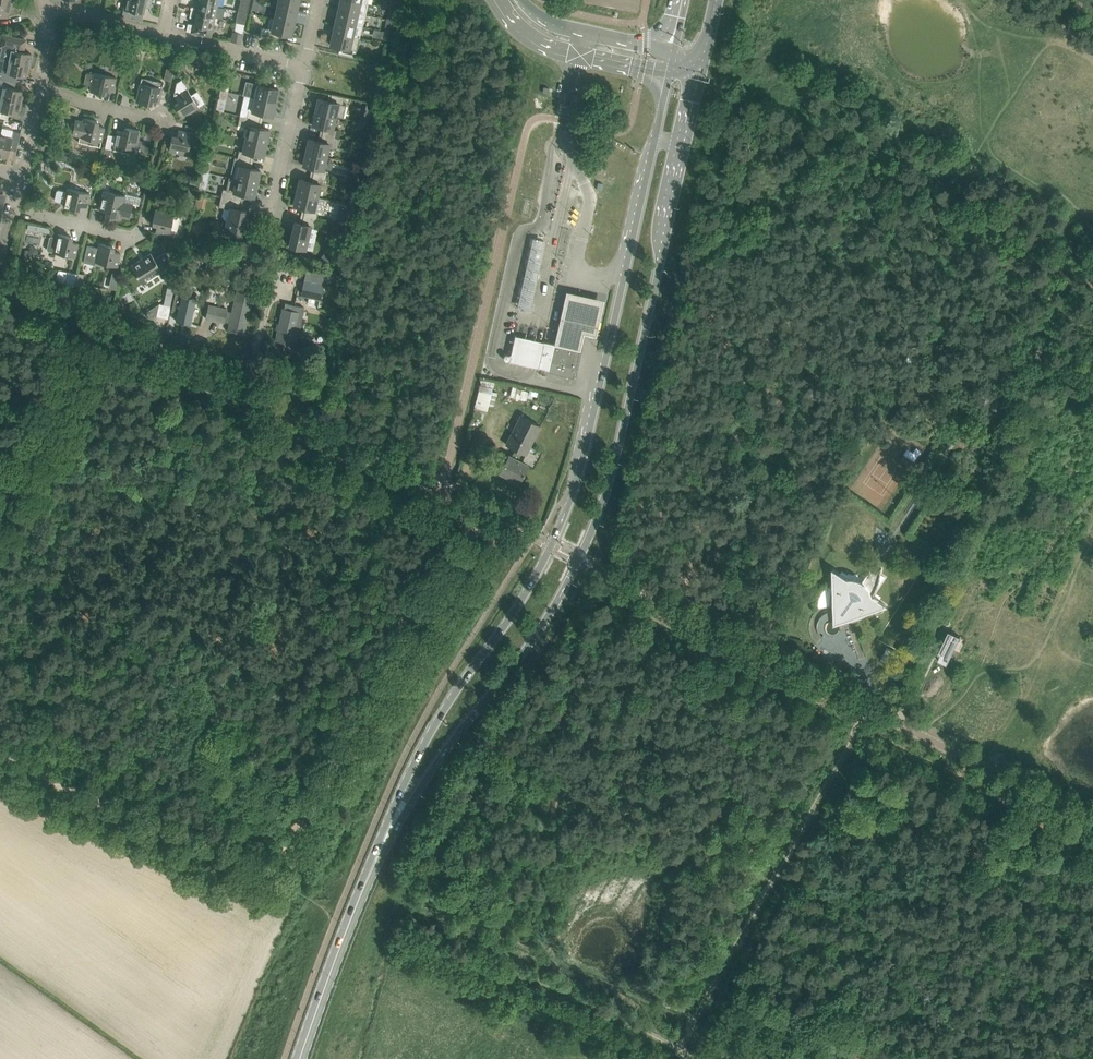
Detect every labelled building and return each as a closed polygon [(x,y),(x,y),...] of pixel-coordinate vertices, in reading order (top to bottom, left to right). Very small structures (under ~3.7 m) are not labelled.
[(122,16),(136,20),(142,21),(143,14),(145,7),(150,8),(151,3),(139,0),(125,0),(122,16)] [(247,12),(249,1),(244,0),(240,0),(238,10),(247,12)] [(299,0),(278,0),(277,7),(296,11),(299,0)] [(354,0),(340,0),(338,9),(365,15),(368,3),(354,0)] [(191,7),(190,12),(215,17),(217,6),(197,1),(196,8),(191,7)] [(1,16),(7,17),(8,13),(10,13),(12,6),(0,3),(0,16),(1,16)] [(277,7),(274,18),(294,23),(296,11),(277,7)] [(365,15),(338,9),(336,20),(355,24),(363,26),(365,15)] [(238,10),(235,22),(244,24),(247,12),(238,10)] [(187,23),(186,31),(211,36),(215,17),(190,12),(189,17),(193,18),(192,24),(187,23)] [(261,27),(259,34),(280,39),(281,33),(291,35),(294,23),(274,18),(270,17),(267,29),(261,27)] [(352,36),(355,24),(336,20),(333,31),(352,36)] [(387,39),(389,32),(384,31),(382,30),(380,38),(387,39)] [(230,41),(240,43),(242,34),(232,31),(230,41)] [(340,47),(338,53),(355,56),(356,50),(357,50),(360,38),(352,36),(333,31),(330,44),(340,47)] [(30,66),(32,58),(30,58),(31,53),(20,51),(22,44),(19,43),(20,39),(5,35),(4,40),(1,39),(0,42),(0,47),(3,47),(0,59),(30,66)] [(117,50),(114,59),(122,62),(125,54),(117,50)] [(180,57),(178,68),(185,69),(187,58),(180,57)] [(13,81),(15,75),(26,77),(27,73),(28,73),(30,66),(0,59),(0,79),(13,81)] [(215,75),(217,67),(206,64),(204,72),(215,75)] [(165,67),(162,79),(169,81),(172,69),(165,67)] [(113,91),(113,89),(116,77),(94,72),(94,74),(87,73),(86,73),(84,83),(85,85),(91,86),(90,89),(90,90),(91,92),(103,94),(105,93),(106,90),(113,91)] [(244,93),(243,95),(244,95),(255,98),(275,102),(278,89),(270,87),(267,87),(269,79),(255,76),(254,84),(246,82),(244,93)] [(141,78),(138,89),(136,100),(137,102),(149,105),(151,104),(152,100),(159,102),(161,89),(163,83),(141,78)] [(13,81),(0,79),(0,98),(22,103),(23,95),(21,95),(23,91),(18,89),(12,88),(13,81)] [(191,95),(181,80),(176,83),(174,95),(178,102),(175,104),(175,106),(181,116),(183,117),(198,107),(198,106),(204,103),(197,91),(191,95)] [(318,98),(315,111),(336,116),(343,118),(346,105),(342,104),(344,97),(331,94),(329,101),(318,98)] [(248,110),(246,117),(259,120),(261,113),(272,115),(275,102),(255,98),(244,95),(241,108),(248,110)] [(22,103),(0,98),(0,118),(5,119),(6,112),(17,114),(18,110),(20,110),(22,103)] [(323,127),(322,134),(331,136),(333,129),(336,116),(315,111),(312,124),(323,127)] [(215,112),(214,119),(221,121),(223,114),(215,112)] [(259,120),(246,117),(239,115),(237,124),(248,127),(245,138),(266,143),(269,130),(258,127),(259,120)] [(70,126),(70,128),(71,130),(73,130),(72,134),(79,136),(78,142),(100,147),(104,127),(97,126),(98,122),(97,121),(85,118),(83,119),(83,121),(75,120),(74,123),(72,123),(71,124),(70,126)] [(111,149),(135,154),(136,147),(138,148),(140,147),(141,142),(140,141),(138,140),(140,132),(139,130),(126,127),(125,128),(124,132),(117,130),(116,136),(108,134),(105,148),(111,149)] [(195,142),(197,134),(178,130),(176,137),(173,136),(171,137),(169,149),(170,151),(187,155),(190,141),(195,142)] [(17,148),(20,132),(13,131),(12,138),(0,135),(0,157),(3,158),(3,156),(7,157),(10,147),(17,148)] [(211,131),(209,138),(216,139),(217,132),(211,131)] [(308,139),(306,152),(326,156),(329,146),(337,148),(339,138),(335,137),(331,136),(322,134),(320,141),(308,139)] [(239,150),(237,157),(250,160),(252,153),(263,156),(266,143),(245,138),(242,151),(239,150)] [(69,153),(50,148),(49,155),(49,156),(68,160),(69,153)] [(314,167),(312,175),(325,178),(327,170),(323,169),(326,156),(306,152),(303,165),(314,167)] [(239,166),(236,178),(257,183),(260,170),(248,168),(250,160),(237,157),(235,165),(239,166)] [(108,174),(99,172),(96,185),(105,187),(108,174)] [(325,178),(312,175),(311,182),(299,179),(296,192),(325,199),(325,198),(317,196),(320,184),(324,185),(325,178)] [(221,196),(228,198),(241,201),(243,194),(254,196),(257,183),(236,178),(230,177),(229,177),(226,190),(222,189),(221,196)] [(77,210),(79,209),(79,205),(86,207),(89,193),(68,188),(67,192),(58,190),(56,191),(54,199),(55,201),(64,203),(64,206),(65,207),(77,210)] [(194,199),(196,190),(188,188),(186,198),(194,199)] [(103,191),(99,210),(106,211),(105,215),(106,217),(119,219),(120,218),(121,216),(129,218),(133,203),(138,205),(140,197),(126,194),(125,196),(103,191)] [(305,208),(303,215),(316,218),(318,211),(322,212),(325,199),(296,192),(293,205),(305,208)] [(227,221),(224,230),(241,234),(246,211),(239,209),(241,201),(228,198),(221,196),(218,207),(224,208),(222,216),(222,217),(223,218),(223,219),(224,219),(224,220),(225,220),(226,221),(227,221)] [(152,223),(153,224),(156,225),(155,232),(169,235),(170,229),(177,230),(180,216),(173,215),(174,213),(156,209),(155,210),(152,223)] [(340,209),(338,221),(345,223),(348,210),(340,209)] [(316,218),(303,215),(301,223),(294,222),(289,245),(305,249),(310,227),(314,228),(316,218)] [(198,221),(191,225),(192,226),(195,232),(197,235),(204,231),(198,221)] [(75,257),(78,243),(71,242),(72,238),(71,236),(59,234),(57,235),(56,237),(51,236),(49,237),(47,249),(47,250),(53,252),(75,257)] [(120,253),(113,251),(114,248),(113,246),(101,243),(99,244),(98,248),(87,245),(83,262),(95,265),(95,262),(117,267),(120,253)] [(329,251),(321,261),(327,266),(335,255),(329,251)] [(142,284),(173,264),(165,252),(154,259),(150,253),(130,266),(142,284)] [(526,269),(524,276),(536,279),(537,279),(538,272),(526,269)] [(306,271),(301,295),(309,297),(307,306),(318,308),(325,275),(306,271)] [(72,287),(72,285),(75,273),(67,272),(65,283),(72,287)] [(74,286),(77,286),(81,288),(84,276),(83,274),(77,273),(74,286)] [(167,288),(163,304),(159,303),(156,316),(168,318),(171,306),(174,289),(167,288)] [(244,333),(253,291),(237,288),(235,298),(232,312),(226,311),(227,309),(209,305),(206,318),(224,322),(224,319),(230,320),(228,330),(244,333)] [(603,299),(566,291),(554,343),(580,349),(584,332),(595,334),(603,299)] [(175,292),(171,311),(172,309),(177,310),(177,313),(175,320),(190,323),(192,317),(192,315),(194,307),(194,305),(196,297),(175,292)] [(298,311),(284,308),(283,308),(276,340),(292,343),(299,311),(298,311)] [(515,335),(509,361),(529,365),(548,370),(554,344),(535,340),(515,335)] [(573,378),(580,349),(554,343),(554,344),(548,370),(548,372),(573,378)] [(493,412),(496,380),(482,378),(479,410),(493,412)] [(508,455),(499,471),(500,472),(500,471),(518,480),(518,481),(519,481),(527,465),(521,461),(525,454),(540,426),(520,416),(506,444),(515,448),(511,456),(508,455)] [(832,609),(834,612),(839,613),(844,616),(846,620),(850,621),(854,621),(857,620),(861,618),(864,617),(866,614),(869,611),(886,605),(873,596),(886,576),(873,567),(859,587),(833,570),(834,588),(832,591),(831,595),(830,598),(830,602),(831,605),(832,609)] [(940,654),(937,659),(947,664),(960,636),(948,630),(938,653),(940,654)] [(930,639),(924,651),(929,653),(932,647),(937,649),(939,643),(930,639)]
